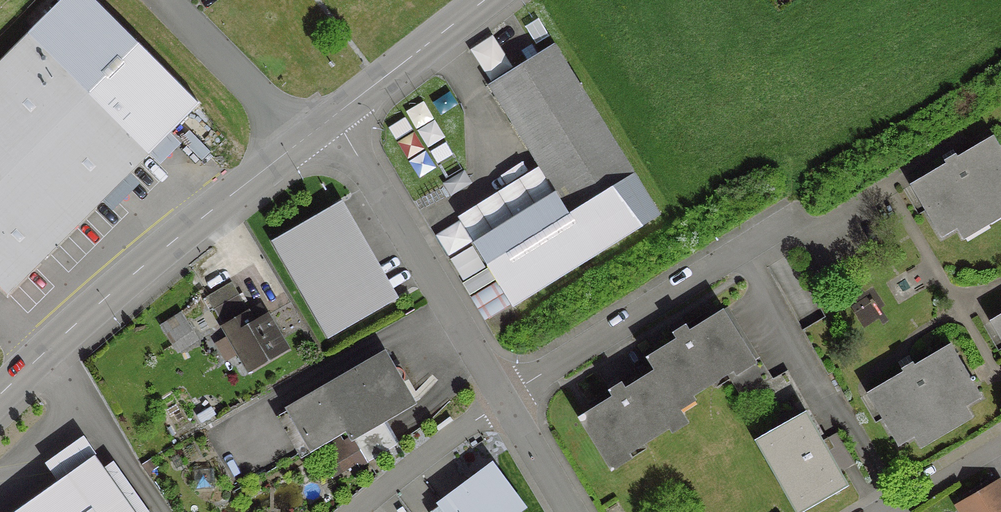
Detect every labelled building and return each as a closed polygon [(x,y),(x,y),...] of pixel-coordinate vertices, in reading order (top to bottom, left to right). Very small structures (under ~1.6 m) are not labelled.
[(10,297),(146,152),(21,35),(0,57),(0,288),(10,297)] [(535,55),(524,61),(485,85),(552,192),(470,243),(510,307),(657,216),(551,45),(535,55)] [(938,239),(1000,202),(1000,154),(990,136),(954,157),(952,155),(941,161),(943,164),(907,185),(922,212),(938,239)] [(327,339),(396,299),(340,202),(270,242),(327,339)] [(236,295),(229,282),(203,297),(211,310),(236,295)] [(247,369),(282,349),(257,306),(222,326),(247,369)] [(651,370),(675,406),(724,375),(738,398),(752,389),(763,409),(792,393),(780,373),(765,382),(751,359),(720,309),(686,331),(682,325),(669,333),(673,339),(643,358),(651,370)] [(987,321),(1000,346),(1000,313),(987,321)] [(170,343),(188,331),(177,315),(160,326),(170,343)] [(880,420),(895,447),(979,397),(948,344),(911,365),(909,362),(898,369),(900,372),(864,393),(880,420)] [(349,438),(410,403),(381,353),(320,389),(287,408),(309,447),(343,427),(349,438)] [(675,406),(651,370),(622,388),(618,382),(605,391),(608,397),(581,414),(575,418),(605,467),(683,419),(675,406)] [(837,473),(792,393),(763,409),(774,429),(753,441),(794,511),(797,511),(844,485),(837,473)] [(447,418),(433,428),(435,431),(450,421),(447,418)] [(90,455),(11,511),(132,511),(90,455)] [(491,459),(435,499),(445,511),(514,511),(524,505),(491,459)] [(967,501),(958,506),(961,511),(1000,511),(1000,495),(994,484),(967,501)]
